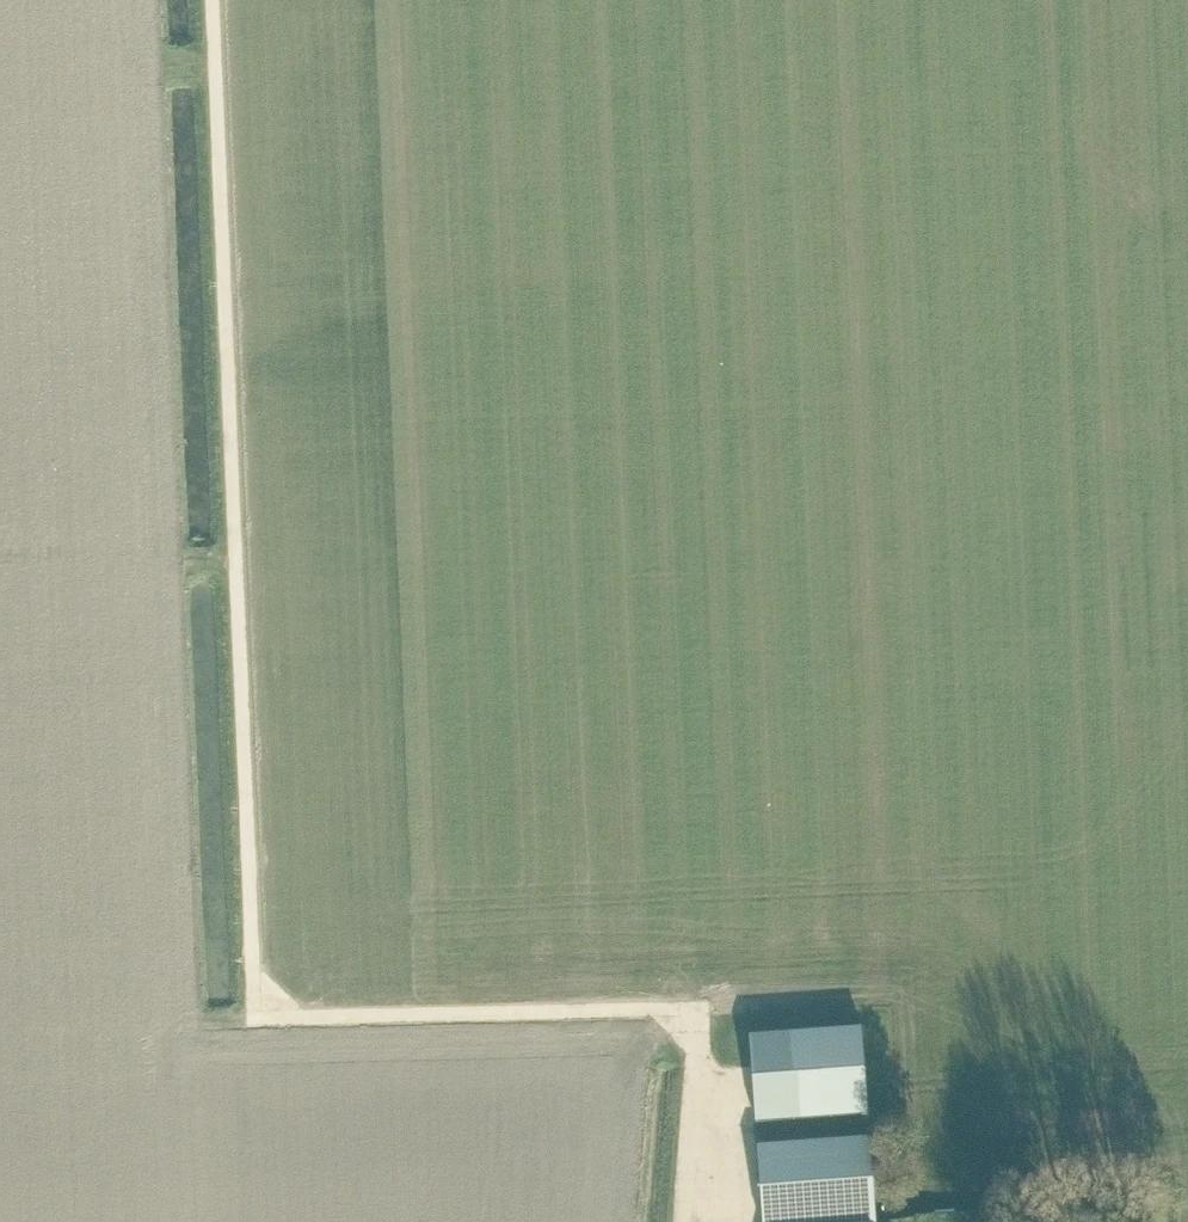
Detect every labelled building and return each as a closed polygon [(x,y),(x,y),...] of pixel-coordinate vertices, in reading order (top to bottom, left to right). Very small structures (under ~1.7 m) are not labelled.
[(757,1122),(871,1113),(864,1027),(750,1036),(757,1122)] [(872,1138),(759,1147),(765,1221),(879,1221),(872,1138)]
